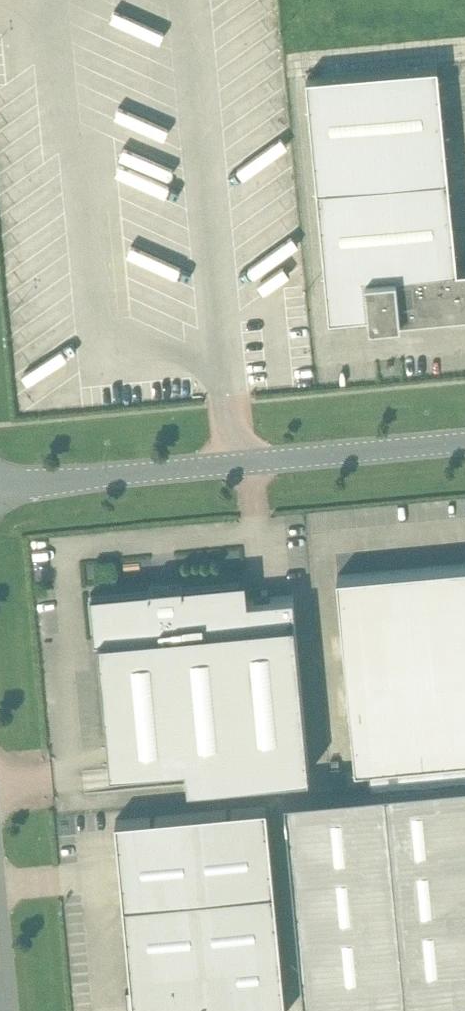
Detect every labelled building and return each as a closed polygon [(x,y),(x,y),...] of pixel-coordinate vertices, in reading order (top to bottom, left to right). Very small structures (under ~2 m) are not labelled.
[(458,268),(438,64),(307,76),(329,318),(370,314),(370,323),(374,323),(373,317),(396,315),(396,318),(464,312),(464,267),(458,268)] [(337,576),(356,768),(363,768),(464,758),(464,564),(337,576)] [(149,587),(91,593),(95,638),(98,638),(111,768),(186,761),(188,784),(310,773),(293,596),(248,600),(246,578),(183,584),(183,582),(177,583),(178,585),(154,587),(154,585),(149,585),(149,587)] [(285,795),(306,1010),(341,1010),(464,999),(464,758),(363,768),(365,788),(285,795)] [(267,805),(116,819),(131,983),(126,984),(129,1010),(286,1010),(267,805)]
